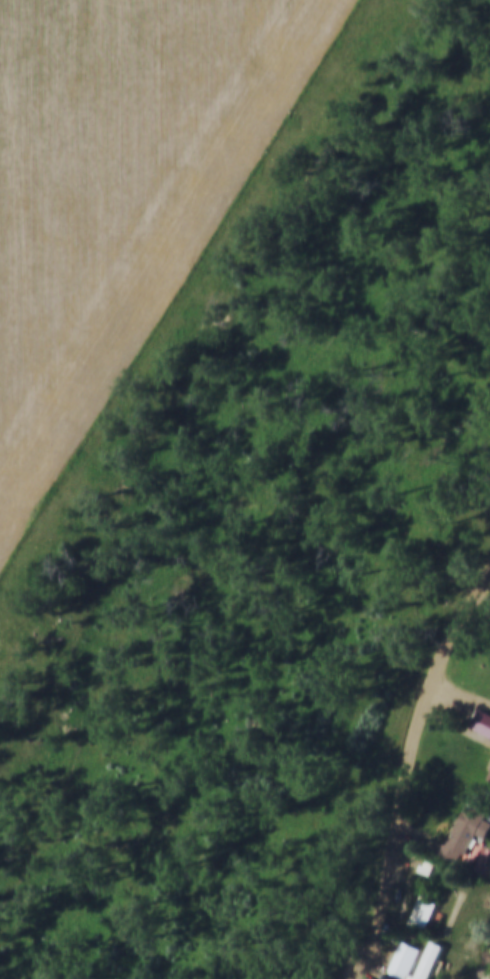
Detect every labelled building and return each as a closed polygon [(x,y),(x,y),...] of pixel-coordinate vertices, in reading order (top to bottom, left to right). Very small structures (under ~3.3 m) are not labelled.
[(489,735),(489,712),(480,707),(471,726),(489,735)] [(461,865),(475,835),(486,840),(489,831),(489,820),(484,817),(487,809),(466,799),(440,855),(461,865)] [(425,930),(438,902),(420,894),(408,922),(425,930)]
